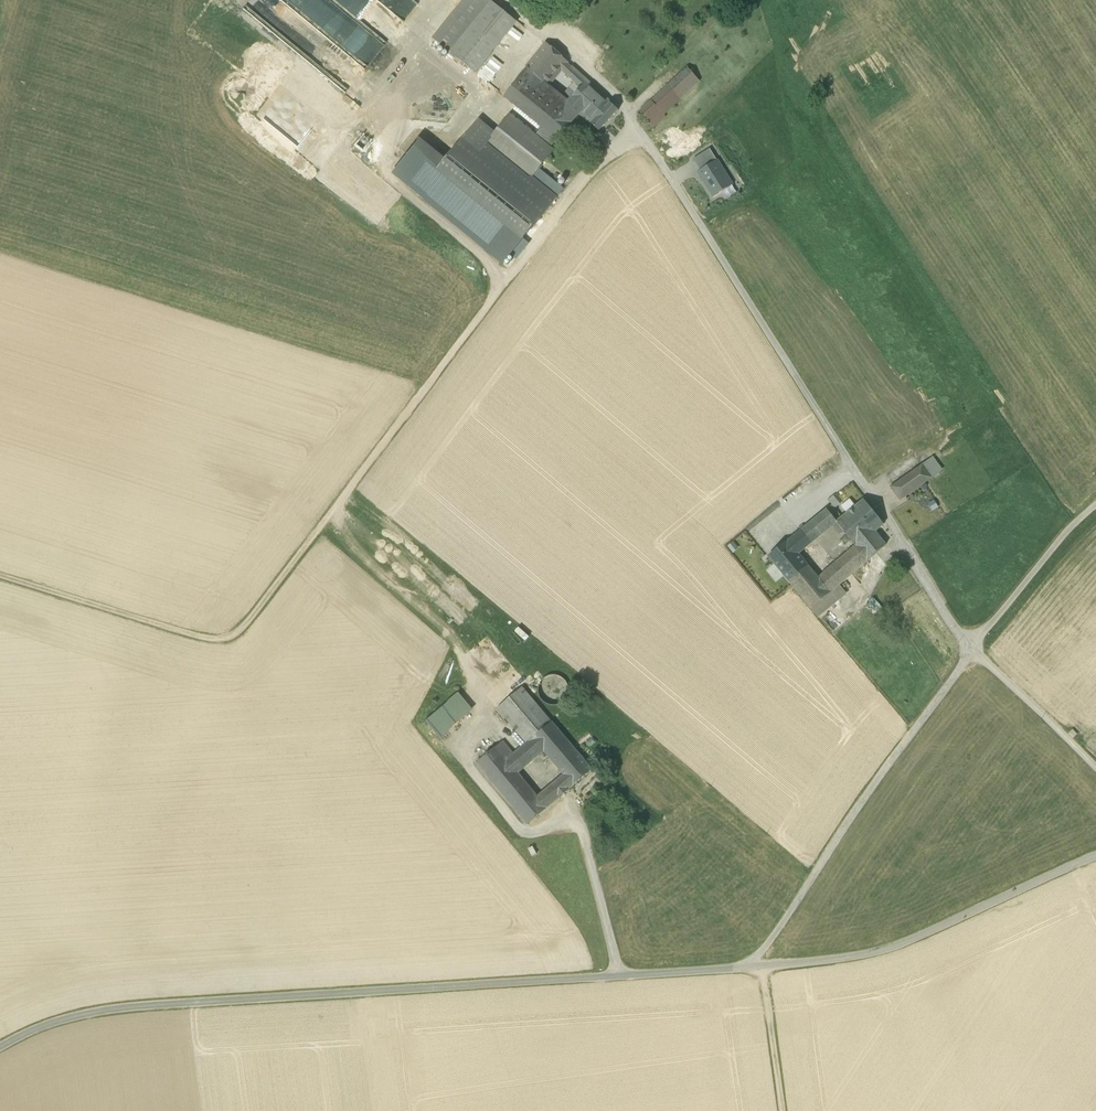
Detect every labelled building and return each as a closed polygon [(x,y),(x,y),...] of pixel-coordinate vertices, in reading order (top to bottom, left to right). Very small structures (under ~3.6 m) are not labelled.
[(404,23),(418,6),(412,0),(378,0),(404,23)] [(492,2),(490,0),(464,0),(433,39),(450,53),(492,2)] [(450,53),(475,73),(517,22),(492,2),(450,53)] [(560,70),(566,63),(546,45),(538,56),(557,73),(560,70)] [(543,128),(557,139),(580,113),(569,101),(548,85),(557,73),(538,56),(504,97),(543,128)] [(560,70),(567,76),(573,69),(566,63),(560,70)] [(651,101),(664,115),(700,81),(687,68),(651,101)] [(581,88),(569,101),(580,113),(583,117),(602,96),(573,69),(567,76),(581,88)] [(602,96),(583,117),(599,131),(618,111),(602,96)] [(664,115),(651,101),(639,112),(653,128),(666,117),(664,115)] [(532,176),(539,169),(553,151),(550,148),(536,137),(510,116),(496,134),(488,144),(530,179),(532,176)] [(558,197),(532,176),(530,179),(488,144),(496,134),(479,120),(446,160),(437,171),(522,241),(558,197)] [(536,137),(550,148),(557,139),(543,128),(536,137)] [(364,150),(370,142),(362,137),(357,144),(364,150)] [(420,138),(390,174),(502,265),(522,241),(437,171),(446,160),(420,138)] [(701,171),(699,172),(713,199),(735,187),(715,148),(694,158),(701,171)] [(532,176),(558,197),(564,190),(539,169),(532,176)] [(931,459),(923,465),(932,477),(940,472),(931,459)] [(932,478),(932,477),(923,465),(922,465),(901,480),(910,493),(932,478)] [(900,501),(910,493),(901,480),(890,487),(900,501)] [(837,522),(843,530),(855,546),(876,532),(884,525),(864,500),(856,507),(850,500),(841,507),(847,514),(837,522)] [(832,505),(827,510),(835,519),(839,515),(832,505)] [(824,533),(833,526),(837,522),(835,519),(827,510),(814,520),(824,533)] [(367,521),(386,538),(392,530),(373,513),(367,521)] [(818,539),(824,533),(814,520),(807,526),(818,539)] [(843,530),(837,522),(833,526),(838,533),(843,530)] [(799,554),(818,539),(807,526),(788,541),(799,554)] [(799,594),(811,609),(839,586),(886,545),(876,532),(855,546),(819,579),(799,594)] [(819,579),(799,554),(788,541),(769,557),(799,594),(819,579)] [(846,594),(839,586),(811,609),(818,617),(846,594)] [(456,629),(464,620),(454,611),(446,620),(456,629)] [(533,738),(552,722),(523,687),(497,708),(527,743),(533,738)] [(440,739),(473,711),(459,694),(425,722),(440,739)] [(544,752),(559,769),(578,753),(552,722),(533,738),(544,752)] [(520,749),(532,762),(544,752),(533,738),(527,743),(520,749)] [(507,760),(514,754),(503,741),(477,763),(488,776),(507,760)] [(532,762),(520,749),(514,754),(526,767),(532,762)] [(592,770),(578,753),(559,769),(564,775),(573,786),(592,770)] [(526,767),(514,754),(507,760),(518,773),(526,767)] [(518,773),(507,760),(488,776),(528,825),(547,808),(538,797),(518,773)] [(558,780),(567,792),(568,791),(568,790),(573,786),(564,775),(558,780)] [(567,792),(558,780),(552,785),(561,797),(567,792)] [(561,797),(552,785),(538,797),(547,808),(560,797),(560,798),(561,797)]
